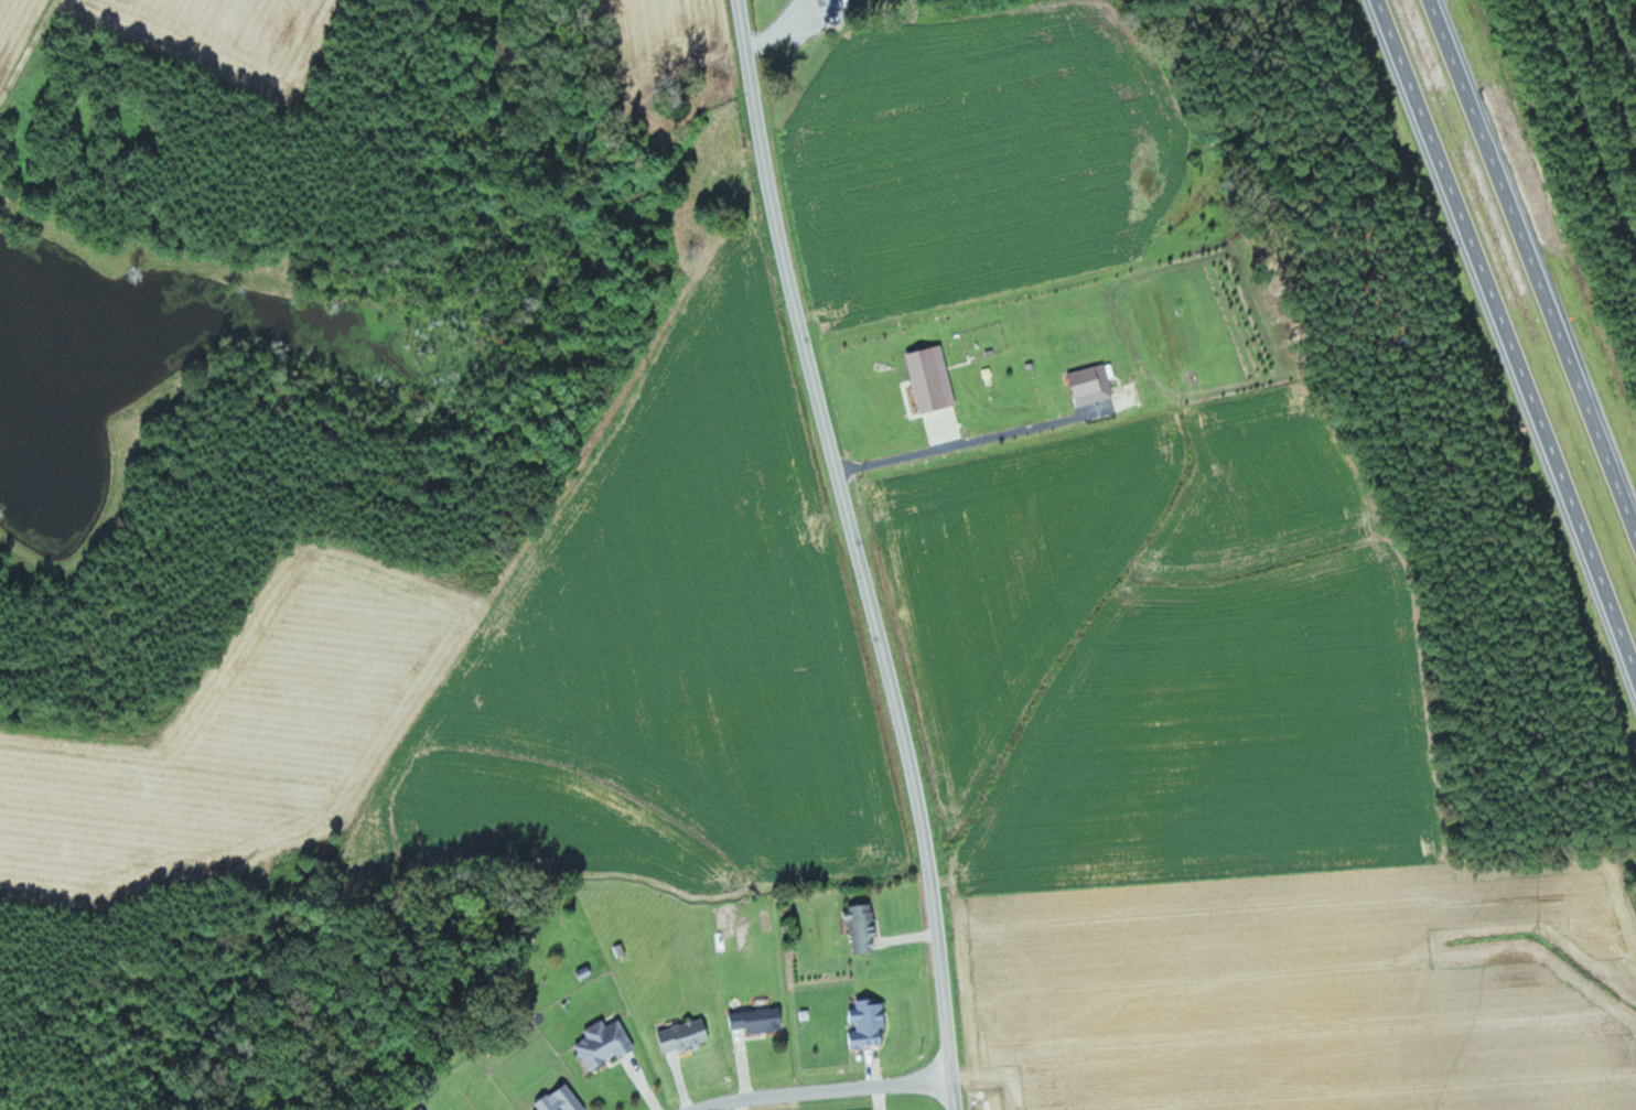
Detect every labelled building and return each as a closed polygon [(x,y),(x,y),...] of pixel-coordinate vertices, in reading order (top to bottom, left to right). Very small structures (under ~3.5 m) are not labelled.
[(944,345),(908,353),(922,414),(958,405),(944,345)] [(1115,398),(1107,364),(1071,372),(1079,406),(1115,398)] [(850,920),(856,955),(877,952),(874,937),(880,936),(875,903),(844,909),(846,921),(850,920)] [(888,1044),(885,999),(857,1002),(858,1009),(851,1009),(853,1029),(849,1030),(850,1047),(888,1044)] [(731,1028),(748,1026),(749,1032),(788,1028),(785,1006),(730,1012),(731,1028)] [(586,1028),(590,1036),(577,1043),(591,1069),(620,1054),(622,1056),(638,1048),(623,1018),(609,1025),(606,1019),(586,1028)] [(713,1043),(709,1019),(662,1026),(666,1051),(713,1043)] [(569,1082),(537,1103),(542,1109),(540,1109),(588,1109),(569,1082)]
